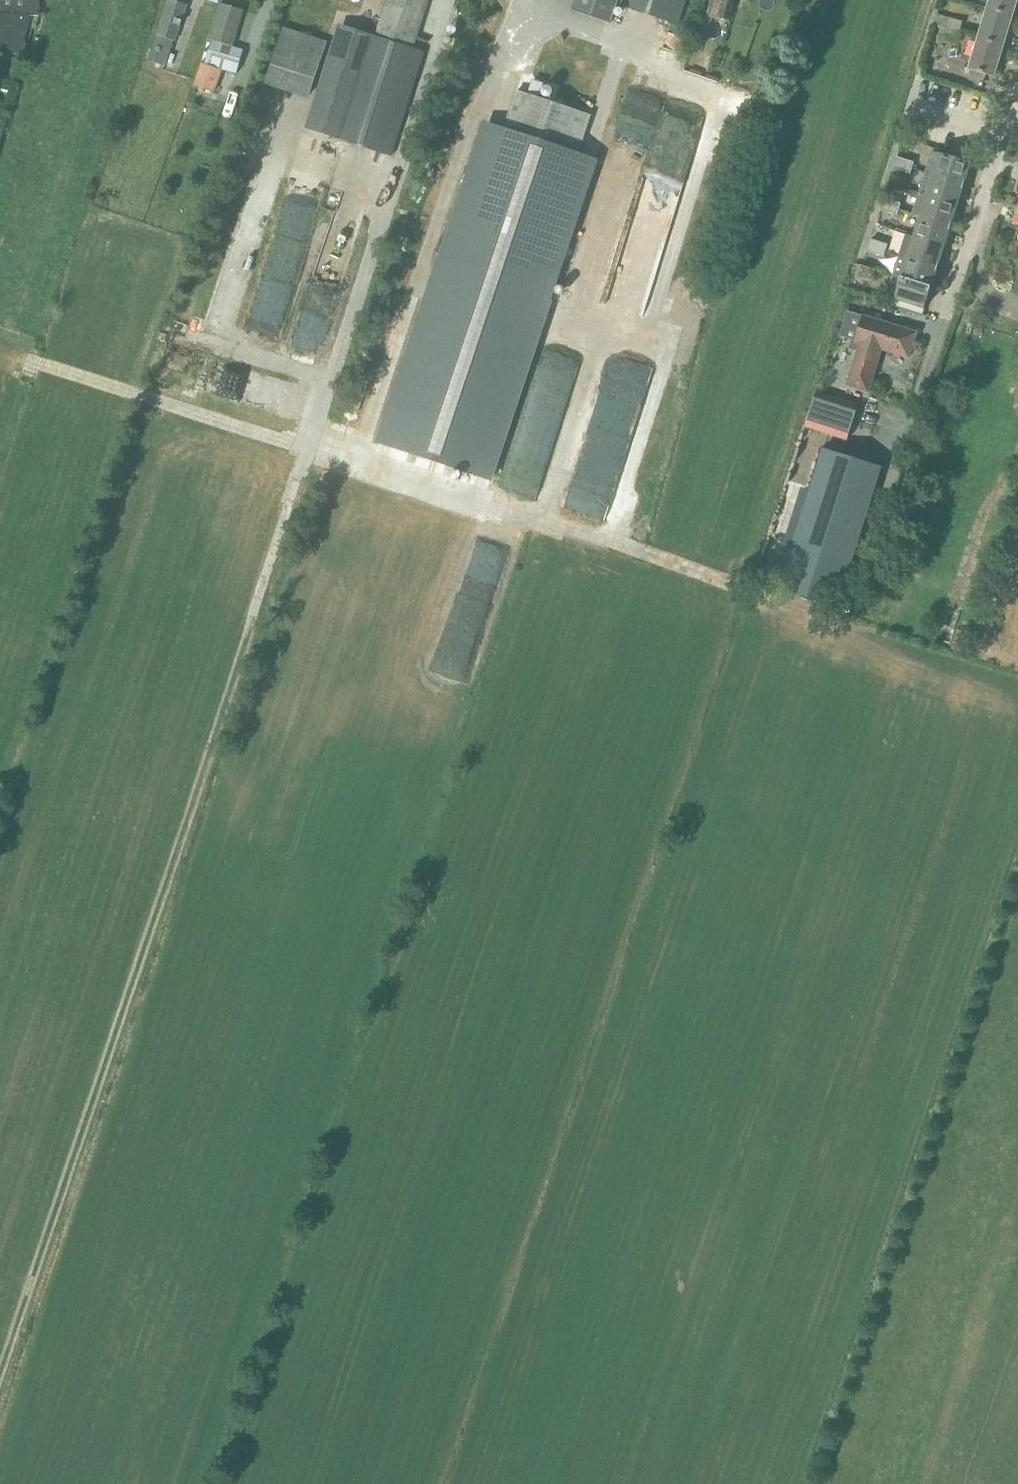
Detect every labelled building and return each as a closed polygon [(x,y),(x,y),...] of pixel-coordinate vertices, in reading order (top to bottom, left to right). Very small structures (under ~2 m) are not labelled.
[(21,55),(27,28),(30,15),(38,16),(39,0),(0,0),(0,53),(21,55)] [(157,34),(149,60),(166,67),(175,41),(176,41),(189,5),(172,0),(170,0),(158,35),(157,34)] [(306,129),(332,137),(393,157),(426,52),(415,48),(430,0),(387,0),(379,24),(376,36),(365,32),(339,24),(306,129)] [(618,5),(679,26),(688,0),(576,0),(573,10),(612,23),(618,5)] [(708,15),(729,21),(736,0),(713,0),(708,15)] [(1013,16),(1017,0),(990,0),(987,8),(1013,16)] [(978,38),(1004,46),(1013,16),(987,8),(978,38)] [(934,26),(946,30),(946,28),(960,32),(963,22),(950,17),(950,18),(938,14),(934,26)] [(30,15),(27,28),(36,29),(38,16),(30,15)] [(329,42),(284,27),(265,84),(310,99),(329,42)] [(946,28),(946,30),(943,40),(956,44),(960,32),(946,28)] [(969,69),(995,77),(1004,46),(978,38),(969,69)] [(206,64),(203,63),(195,86),(215,94),(224,70),(238,74),(245,50),(213,41),(206,64)] [(425,314),(382,444),(488,479),(529,356),(549,298),(595,159),(579,154),(592,116),(517,91),(505,129),(489,124),(443,262),(425,314)] [(927,173),(965,185),(971,163),(934,151),(927,173)] [(898,157),(894,169),(902,171),(906,159),(898,157)] [(911,174),(915,162),(906,159),(902,171),(911,174)] [(920,193),(958,205),(965,185),(927,173),(920,193)] [(920,216),(951,226),(958,205),(920,193),(914,214),(920,216)] [(885,198),(881,210),(889,213),(893,200),(885,198)] [(898,215),(902,203),(893,200),(889,213),(898,215)] [(914,237),(945,247),(951,226),(920,216),(914,237)] [(906,234),(900,255),(938,267),(945,247),(914,237),(906,234)] [(872,239),(868,251),(876,254),(880,242),(872,239)] [(885,257),(889,244),(880,242),(876,254),(885,257)] [(900,255),(893,275),(932,288),(938,267),(900,255)] [(859,275),(874,280),(877,271),(862,266),(859,275)] [(925,309),(932,288),(893,275),(886,297),(925,309)] [(853,363),(846,387),(870,394),(877,370),(883,350),(909,359),(917,333),(880,321),(864,316),(856,342),(859,343),(858,349),(853,363)] [(823,449),(779,589),(838,608),(882,468),(823,449)] [(968,654),(974,634),(957,629),(952,650),(968,654)]
